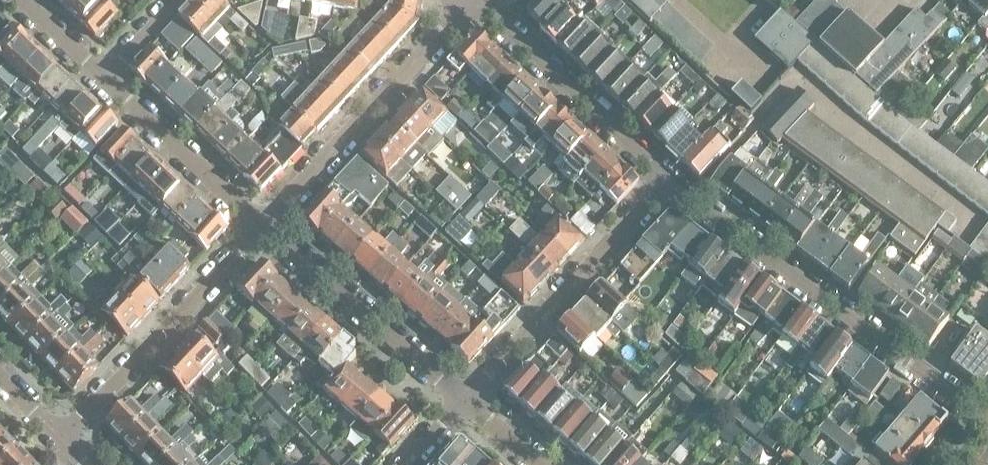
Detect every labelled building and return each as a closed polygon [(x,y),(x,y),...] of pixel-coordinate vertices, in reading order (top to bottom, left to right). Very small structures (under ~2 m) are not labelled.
[(66,10),(75,0),(56,0),(66,10)] [(102,0),(75,0),(66,10),(81,23),(102,0)] [(81,23),(96,38),(118,14),(111,8),(118,0),(104,0),(103,1),(102,0),(81,23)] [(193,2),(216,24),(224,16),(242,33),(248,26),(220,0),(194,0),(193,2)] [(334,7),(356,11),(358,0),(335,0),(334,7)] [(365,0),(362,0),(361,9),(368,15),(373,4),(365,0)] [(388,8),(418,24),(423,0),(390,0),(388,8)] [(527,13),(543,29),(563,9),(569,5),(566,0),(540,0),(527,13)] [(604,4),(616,15),(624,6),(618,0),(608,0),(604,4)] [(650,22),(667,2),(665,0),(627,0),(650,22)] [(797,23),(816,41),(825,49),(834,57),(843,65),(852,73),(861,81),(870,89),(879,96),(899,73),(929,40),(952,15),(940,5),(926,19),(917,10),(884,46),(831,0),(818,0),(797,23)] [(969,6),(985,20),(987,17),(987,0),(974,0),(969,6)] [(193,2),(179,17),(220,56),(227,50),(208,32),(216,24),(193,2)] [(262,3),(250,7),(256,27),(258,26),(262,3)] [(563,9),(543,29),(540,32),(557,46),(584,20),(569,5),(563,9)] [(250,7),(238,11),(255,27),(256,27),(250,7)] [(622,25),(632,14),(625,7),(614,18),(622,25)] [(388,8),(380,17),(403,39),(418,24),(388,8)] [(274,14),(265,12),(262,28),(270,36),(274,14)] [(781,14),(757,40),(788,70),(813,43),(781,14)] [(355,16),(348,23),(363,36),(366,33),(389,55),(403,39),(380,17),(368,30),(362,24),(359,27),(358,26),(362,22),(355,16)] [(985,20),(983,19),(978,25),(987,33),(987,17),(985,20)] [(300,19),(296,41),(305,39),(309,20),(300,19)] [(176,20),(161,36),(179,52),(193,37),(176,20)] [(309,20),(305,39),(314,37),(317,22),(309,20)] [(584,20),(557,46),(572,61),(598,33),(584,20)] [(635,40),(647,28),(640,21),(628,34),(635,40)] [(326,41),(338,28),(331,22),(319,35),(326,41)] [(356,43),(351,49),(374,70),(389,55),(366,33),(363,36),(348,23),(337,35),(343,41),(352,32),(354,34),(350,38),(356,43)] [(7,65),(6,64),(29,40),(13,26),(0,40),(0,71),(7,65)] [(494,47),(477,31),(448,63),(459,74),(467,66),(472,71),(494,47)] [(598,33),(572,61),(588,76),(614,48),(598,33)] [(639,65),(661,42),(655,36),(633,59),(639,65)] [(6,64),(7,65),(21,78),(43,54),(29,40),(6,64)] [(208,51),(197,40),(186,51),(198,62),(208,51)] [(315,41),(318,53),(321,53),(326,47),(319,40),(315,41)] [(315,41),(309,43),(312,55),(318,53),(315,41)] [(814,43),(798,61),(807,69),(825,49),(816,41),(814,43)] [(306,43),(293,46),(295,55),(307,53),(306,43)] [(293,46),(272,50),(274,60),(295,55),(293,46)] [(129,69),(146,85),(167,63),(150,47),(129,69)] [(510,63),(494,47),(472,71),(488,86),(510,63)] [(630,63),(614,48),(588,76),(604,91),(630,63)] [(335,54),(331,59),(360,86),(374,70),(351,49),(341,60),(335,54)] [(825,49),(807,69),(815,77),(834,57),(825,49)] [(208,51),(198,62),(212,75),(222,64),(208,51)] [(43,54),(21,78),(13,87),(28,100),(58,68),(43,54)] [(834,57),(815,77),(824,85),(843,65),(834,57)] [(167,63),(146,85),(162,100),(183,78),(184,79),(192,70),(180,59),(172,68),(167,63)] [(360,86),(331,59),(323,66),(330,72),(322,80),(345,102),(360,86)] [(263,60),(252,72),(259,79),(270,67),(263,60)] [(947,60),(935,74),(945,82),(957,69),(947,60)] [(489,86),(488,87),(496,96),(488,105),(494,111),(495,110),(502,102),(525,78),(510,64),(511,63),(510,63),(488,86),(489,86)] [(646,77),(630,63),(604,91),(620,106),(646,77)] [(843,65),(824,85),(833,93),(852,73),(843,65)] [(701,81),(686,66),(680,73),(695,87),(701,81)] [(58,68),(28,100),(35,107),(42,99),(50,106),(73,82),(58,68)] [(646,77),(620,106),(636,121),(637,120),(662,92),(670,84),(676,77),(668,70),(662,77),(656,83),(647,75),(646,77)] [(253,87),(260,80),(252,73),(246,80),(253,87)] [(852,73),(833,93),(842,101),(861,81),(852,73)] [(899,73),(879,96),(888,104),(890,106),(897,112),(899,115),(900,114),(911,101),(920,90),(899,73)] [(434,77),(425,88),(441,102),(450,92),(434,77)] [(183,78),(162,100),(179,116),(199,94),(184,79),(183,78)] [(540,93),(525,78),(502,102),(519,117),(520,116),(540,93)] [(302,89),(301,90),(330,117),(345,102),(322,80),(314,89),(305,81),(299,87),(302,89)] [(209,83),(199,94),(179,116),(195,131),(235,88),(228,81),(223,86),(222,87),(218,92),(209,83)] [(861,81),(842,101),(851,110),(870,89),(861,81)] [(23,152),(30,158),(59,126),(88,96),(73,82),(50,106),(58,114),(23,152)] [(235,88),(195,131),(211,146),(235,121),(237,119),(239,117),(232,109),(238,103),(239,105),(251,91),(242,82),(236,89),(235,88)] [(742,86),(733,94),(751,112),(759,102),(742,86)] [(717,97),(708,88),(703,94),(712,102),(717,97)] [(870,89),(851,110),(860,118),(879,96),(870,89)] [(302,102),(294,111),(316,132),(330,117),(301,90),(295,96),(302,102)] [(798,90),(780,109),(797,126),(809,114),(816,107),(798,90)] [(422,91),(407,107),(432,130),(441,139),(456,123),(422,91)] [(541,93),(540,93),(520,116),(528,122),(519,131),(522,134),(506,152),(511,157),(558,107),(542,92),(541,93)] [(678,107),(662,92),(637,120),(653,135),(678,107)] [(59,126),(66,133),(74,140),(103,110),(88,96),(59,126)] [(712,102),(699,117),(703,121),(714,110),(719,113),(727,104),(718,96),(717,97),(712,102)] [(879,96),(860,118),(871,126),(888,104),(879,96)] [(447,108),(458,119),(466,111),(454,100),(447,108)] [(888,104),(871,126),(880,134),(897,112),(888,104)] [(8,115),(0,107),(0,123),(8,115)] [(407,107),(392,123),(427,156),(430,159),(430,160),(439,168),(446,161),(422,140),(432,130),(407,107)] [(574,122),(558,107),(511,157),(512,158),(525,144),(533,151),(544,138),(553,146),(574,122)] [(685,113),(678,107),(653,135),(669,150),(694,122),(684,114),(685,113)] [(742,108),(731,119),(744,132),(755,120),(742,108)] [(482,124),(467,109),(466,111),(458,119),(473,133),(482,124)] [(797,126),(780,109),(762,128),(779,144),(783,140),(797,126)] [(103,110),(74,140),(72,142),(88,157),(118,125),(103,110)] [(502,116),(495,110),(494,111),(490,116),(496,122),(502,116)] [(294,111),(278,127),(285,133),(301,148),(316,132),(294,111)] [(262,112),(248,129),(253,134),(264,122),(262,112)] [(897,112),(880,134),(890,141),(907,119),(901,114),(900,114),(899,115),(897,112)] [(809,114),(797,126),(783,140),(807,157),(828,128),(809,114)] [(235,121),(211,146),(228,161),(248,140),(242,134),(243,133),(243,132),(243,131),(244,130),(243,128),(243,126),(243,125),(242,124),(237,119),(235,121)] [(907,119),(890,141),(899,148),(916,126),(907,119)] [(20,132),(9,122),(3,130),(13,139),(20,132)] [(264,122),(253,134),(259,139),(266,130),(264,122)] [(500,137),(484,122),(475,133),(491,147),(500,137)] [(574,122),(553,146),(548,152),(555,159),(559,154),(562,156),(553,165),(559,170),(589,138),(574,124),(575,122),(574,122)] [(700,128),(694,122),(669,150),(684,164),(704,143),(694,134),(700,128)] [(929,122),(922,131),(926,134),(935,141),(942,133),(929,122)] [(392,123),(377,139),(409,169),(417,160),(421,163),(427,156),(392,123)] [(684,164),(701,180),(733,146),(722,136),(728,130),(721,124),(704,143),(684,164)] [(916,126),(899,148),(909,156),(926,134),(922,131),(916,126)] [(828,128),(807,157),(826,172),(848,143),(828,128)] [(124,130),(94,161),(110,176),(139,144),(124,130)] [(265,155),(244,177),(261,193),(281,171),(301,148),(285,133),(265,155)] [(945,149),(954,156),(955,156),(964,145),(947,133),(938,144),(945,149)] [(926,134),(909,156),(918,163),(935,141),(926,134)] [(963,163),(973,171),(987,151),(987,148),(972,136),(964,145),(955,156),(963,163)] [(604,152),(589,138),(559,170),(559,171),(574,185),(575,184),(604,152)] [(377,139),(362,155),(387,178),(386,179),(397,188),(412,172),(409,169),(377,139)] [(248,140),(228,161),(244,177),(265,155),(248,140)] [(935,141),(918,163),(927,170),(945,149),(938,144),(935,141)] [(848,143),(826,172),(846,186),(867,157),(848,143)] [(139,144),(110,176),(124,190),(131,182),(154,158),(139,144)] [(0,155),(0,165),(9,177),(12,174),(22,165),(6,149),(0,155)] [(945,149),(927,170),(937,178),(954,156),(945,149)] [(40,150),(31,160),(44,173),(44,172),(51,165),(53,163),(40,150)] [(720,175),(711,187),(729,200),(758,163),(741,150),(720,175)] [(758,163),(729,200),(746,213),(777,172),(775,171),(773,175),(765,169),(773,155),(767,150),(758,163)] [(621,167),(605,151),(604,152),(575,184),(592,199),(600,190),(621,167)] [(954,156),(937,178),(946,185),(963,163),(955,156),(954,156)] [(867,157),(846,186),(865,201),(887,172),(867,157)] [(154,158),(131,182),(146,196),(168,172),(154,158)] [(529,173),(512,158),(504,167),(520,182),(529,173)] [(304,219),(321,234),(344,208),(343,207),(353,196),(354,197),(356,194),(371,208),(388,188),(357,159),(304,219)] [(963,163),(946,185),(956,193),(973,171),(963,163)] [(22,165),(12,174),(25,187),(35,178),(22,165)] [(58,173),(51,165),(44,172),(52,180),(58,173)] [(621,167),(600,190),(617,206),(638,182),(621,167)] [(973,171),(956,193),(965,200),(982,178),(973,171)] [(168,172),(146,196),(128,215),(136,222),(154,203),(161,210),(183,186),(168,172)] [(777,172),(746,213),(763,226),(783,200),(771,192),(783,177),(777,172)] [(887,172),(865,201),(885,215),(906,186),(887,172)] [(965,200),(975,207),(987,190),(987,182),(982,178),(965,200)] [(538,193),(544,186),(536,179),(529,185),(538,193)] [(48,190),(39,180),(28,190),(37,200),(48,190)] [(476,200),(485,208),(499,193),(490,184),(476,200)] [(85,200),(70,186),(64,192),(79,207),(85,200)] [(183,186),(161,210),(176,224),(198,200),(183,186)] [(555,196),(544,186),(538,193),(548,203),(555,196)] [(906,186),(885,215),(899,226),(890,238),(895,242),(926,201),(906,186)] [(472,198),(460,187),(446,202),(458,213),(472,198)] [(792,207),(783,200),(763,226),(780,239),(815,192),(807,187),(792,207)] [(817,189),(815,192),(780,239),(797,251),(817,226),(806,217),(811,211),(810,210),(822,193),(817,189)] [(975,207),(984,215),(987,210),(987,190),(975,207)] [(406,203),(394,193),(388,200),(400,210),(406,203)] [(68,209),(58,200),(47,212),(57,221),(68,209)] [(198,200),(176,224),(190,238),(213,214),(198,200)] [(572,211),(561,200),(554,207),(565,218),(572,211)] [(457,213),(444,201),(429,218),(442,229),(457,213)] [(926,201),(895,242),(914,257),(937,227),(946,215),(926,201)] [(406,203),(400,210),(409,218),(415,211),(406,203)] [(473,203),(461,216),(473,228),(486,214),(473,203)] [(94,221),(99,216),(87,204),(82,210),(94,221)] [(548,218),(554,213),(554,212),(547,205),(544,208),(541,211),(548,218)] [(571,219),(587,235),(600,220),(584,205),(571,219)] [(89,223),(73,208),(61,220),(77,236),(89,223)] [(337,249),(360,222),(344,208),(321,234),(337,249)] [(673,213),(669,214),(620,266),(639,284),(661,261),(692,227),(673,213)] [(817,226),(797,251),(815,264),(834,238),(849,218),(841,213),(826,232),(817,226)] [(213,214),(190,238),(206,252),(228,228),(213,214)] [(946,215),(937,227),(948,235),(957,223),(946,215)] [(111,228),(99,216),(94,221),(106,233),(111,228)] [(445,233),(458,245),(473,228),(461,216),(445,233)] [(559,217),(544,233),(569,257),(584,240),(559,217)] [(509,232),(521,243),(522,243),(554,273),(569,257),(544,233),(539,238),(520,220),(509,232)] [(360,222),(337,249),(353,263),(377,237),(360,222)] [(420,230),(431,240),(438,232),(427,222),(420,230)] [(162,238),(171,228),(165,223),(156,233),(162,238)] [(103,238),(90,225),(79,236),(91,249),(103,238)] [(116,227),(108,236),(119,247),(128,239),(116,227)] [(692,227),(661,261),(663,263),(671,255),(682,263),(684,260),(690,265),(708,241),(709,240),(692,227)] [(142,229),(133,239),(139,245),(148,235),(142,229)] [(931,240),(946,251),(952,242),(938,231),(931,240)] [(972,251),(987,263),(987,233),(985,231),(971,250),(972,251)] [(377,237),(353,263),(370,278),(402,241),(393,234),(385,244),(377,237)] [(851,251),(832,277),(849,290),(886,241),(878,235),(861,258),(851,251)] [(834,238),(815,264),(832,277),(851,251),(834,238)] [(167,247),(175,255),(181,248),(173,241),(167,247)] [(402,241),(370,278),(386,292),(409,266),(400,257),(408,247),(402,241)] [(725,254),(708,241),(681,277),(698,290),(701,286),(725,254)] [(0,246),(0,277),(11,266),(12,267),(19,260),(4,243),(3,243),(0,246)] [(503,254),(502,254),(539,289),(554,273),(522,243),(521,243),(508,258),(503,254)] [(957,250),(967,258),(972,251),(971,250),(970,251),(962,243),(957,250)] [(167,247),(152,263),(175,284),(190,269),(183,262),(175,255),(167,247)] [(181,248),(175,255),(183,262),(189,256),(181,248)] [(967,258),(966,260),(958,270),(963,274),(971,263),(984,273),(987,268),(987,263),(972,251),(967,258)] [(409,266),(386,292),(402,307),(444,260),(435,253),(417,273),(409,266)] [(912,260),(902,253),(898,258),(908,266),(912,260)] [(488,261),(483,267),(523,305),(539,289),(502,254),(492,265),(488,261)] [(742,267),(725,254),(701,286),(718,299),(742,267)] [(129,255),(122,262),(138,278),(161,299),(175,284),(152,263),(145,270),(129,255)] [(127,286),(118,296),(143,319),(158,303),(135,281),(138,278),(122,262),(117,256),(111,262),(126,275),(122,281),(127,286)] [(444,260),(402,307),(419,321),(442,295),(441,294),(433,287),(451,266),(444,260)] [(93,272),(81,261),(70,273),(82,284),(93,272)] [(469,262),(460,271),(468,279),(477,269),(469,262)] [(0,277),(0,308),(41,268),(35,263),(20,277),(12,267),(11,266),(0,277)] [(260,263),(236,290),(253,305),(277,278),(260,263)] [(760,280),(742,267),(718,299),(719,300),(717,304),(733,315),(760,280)] [(880,267),(859,295),(877,308),(898,280),(880,267)] [(0,308),(0,315),(11,327),(36,304),(42,298),(33,289),(47,275),(41,268),(0,308)] [(501,292),(485,277),(478,285),(494,300),(501,292)] [(277,278),(253,305),(255,307),(248,315),(255,321),(252,324),(260,331),(269,320),(293,292),(277,278)] [(761,279),(760,280),(733,315),(752,329),(762,317),(765,319),(783,295),(761,279)] [(898,280),(877,308),(894,321),(915,293),(898,280)] [(587,301),(589,303),(621,333),(625,335),(640,318),(626,306),(626,305),(603,284),(587,301)] [(915,293),(894,321),(911,333),(938,297),(921,284),(915,293)] [(442,295),(419,321),(435,336),(470,296),(468,295),(464,300),(448,286),(441,294),(442,295)] [(95,305),(102,312),(127,336),(143,319),(118,296),(111,288),(95,305)] [(293,292),(269,320),(286,334),(310,307),(293,292)] [(483,329),(476,322),(451,350),(468,365),(519,308),(502,293),(484,313),(491,320),(483,329)] [(783,295),(765,319),(766,320),(750,340),(759,346),(773,330),(780,335),(800,308),(783,295)] [(477,302),(470,296),(435,336),(451,350),(476,322),(474,321),(473,322),(465,316),(477,302)] [(938,297),(911,333),(929,347),(950,318),(944,314),(950,306),(938,297)] [(977,304),(967,297),(961,307),(971,314),(977,304)] [(36,304),(11,327),(27,343),(65,306),(60,301),(52,309),(46,314),(36,304)] [(580,309),(573,317),(596,338),(597,339),(606,329),(615,339),(621,333),(589,303),(584,309),(580,309)] [(65,306),(27,343),(42,359),(66,335),(57,325),(71,312),(65,306)] [(310,307),(286,334),(296,343),(286,353),(293,359),(326,321),(310,307)] [(800,308),(780,335),(781,336),(782,335),(798,348),(817,323),(799,310),(801,309),(800,308)] [(669,320),(656,310),(648,320),(662,332),(669,323),(667,322),(669,320)] [(217,313),(209,322),(224,337),(232,328),(217,313)] [(573,317),(557,334),(580,355),(596,338),(573,317)] [(207,321),(199,329),(217,346),(224,337),(209,322),(207,321)] [(326,321),(293,359),(301,366),(306,360),(316,368),(318,366),(317,365),(343,336),(326,321)] [(817,323),(798,348),(799,349),(786,366),(792,371),(801,358),(802,359),(806,354),(815,360),(834,336),(817,323)] [(672,326),(665,335),(679,347),(685,338),(672,326)] [(976,329),(950,365),(986,391),(987,389),(987,337),(976,329)] [(71,330),(66,335),(42,359),(57,375),(96,337),(91,332),(81,341),(71,330)] [(96,337),(57,375),(73,391),(98,367),(88,357),(102,343),(97,336),(96,337)] [(317,365),(318,366),(333,380),(347,365),(355,356),(349,351),(354,345),(343,336),(317,365)] [(834,336),(815,360),(816,361),(806,374),(822,386),(851,348),(834,336)] [(177,353),(201,377),(210,385),(222,372),(228,378),(230,375),(236,381),(241,376),(230,366),(231,365),(217,352),(213,357),(192,337),(177,353)] [(569,351),(554,337),(546,347),(560,359),(560,360),(568,351),(569,351)] [(217,352),(223,358),(234,344),(227,339),(217,352)] [(850,387),(870,361),(853,348),(852,349),(851,348),(822,386),(824,387),(836,372),(842,377),(842,381),(850,387)] [(667,374),(683,357),(674,349),(667,357),(661,351),(652,361),(658,366),(667,374)] [(574,357),(568,351),(560,360),(560,359),(559,361),(566,367),(574,357)] [(177,353),(161,370),(186,393),(201,377),(177,353)] [(259,368),(247,356),(238,365),(250,377),(259,368)] [(535,356),(504,391),(521,406),(545,378),(544,377),(550,370),(551,369),(535,356)] [(676,372),(685,380),(698,363),(690,356),(676,372)] [(870,361),(850,387),(869,401),(888,375),(870,361)] [(698,363),(685,380),(687,381),(686,382),(702,396),(711,385),(704,379),(708,373),(699,365),(699,364),(698,363)] [(333,380),(323,391),(339,405),(363,379),(347,365),(333,380)] [(592,372),(584,366),(577,373),(585,380),(592,372)] [(259,368),(250,377),(261,388),(270,379),(259,368)] [(545,378),(521,406),(536,419),(537,418),(538,419),(561,392),(551,384),(558,377),(550,370),(544,377),(545,378)] [(621,371),(610,383),(622,393),(637,408),(648,396),(633,382),(633,381),(621,371)] [(649,372),(641,381),(652,391),(660,381),(649,372)] [(363,379),(339,405),(356,420),(379,393),(363,379)] [(820,394),(827,398),(837,384),(830,379),(820,394)] [(902,386),(892,379),(880,397),(890,403),(902,386)] [(698,397),(680,383),(671,394),(687,408),(698,397)] [(267,395),(280,408),(288,398),(291,396),(277,384),(267,395)] [(746,384),(738,396),(745,401),(754,389),(746,384)] [(708,400),(724,411),(735,396),(719,385),(708,400)] [(615,394),(607,387),(600,395),(609,403),(615,394)] [(561,392),(538,419),(554,433),(583,399),(576,393),(570,400),(561,392)] [(379,393),(356,420),(372,434),(395,407),(379,393)] [(624,402),(615,394),(609,403),(608,404),(615,412),(624,402)] [(735,396),(724,411),(726,413),(725,414),(736,424),(747,410),(735,401),(738,398),(735,396)] [(131,402),(106,426),(122,442),(166,400),(165,399),(161,404),(155,397),(140,412),(131,402)] [(920,397),(904,415),(932,439),(947,421),(920,397)] [(273,410),(261,398),(250,410),(261,421),(273,410)] [(288,398),(280,408),(287,415),(296,406),(288,398)] [(583,399),(554,433),(570,446),(593,420),(592,419),(598,412),(590,406),(583,399)] [(166,400),(122,442),(137,458),(162,434),(153,425),(173,407),(166,400)] [(876,422),(886,411),(875,403),(866,414),(876,422)] [(395,407),(372,434),(383,444),(376,451),(382,457),(389,449),(412,422),(395,407)] [(217,423),(226,432),(241,417),(233,408),(217,423)] [(855,411),(840,429),(849,436),(863,418),(855,411)] [(293,429),(276,412),(269,419),(270,420),(261,429),(276,444),(283,438),(284,438),(293,429)] [(741,426),(757,438),(767,425),(766,424),(751,413),(741,426)] [(904,415),(890,433),(917,456),(923,449),(925,450),(933,440),(932,439),(904,415)] [(767,425),(757,438),(758,439),(758,440),(772,451),(776,446),(778,446),(780,442),(781,440),(783,435),(782,434),(787,427),(775,418),(774,418),(772,416),(766,424),(767,425)] [(298,426),(311,438),(317,431),(305,419),(298,426)] [(593,420),(570,446),(586,460),(609,434),(593,420)] [(851,458),(860,447),(828,420),(819,431),(851,458)] [(742,433),(729,424),(718,437),(731,447),(742,433)] [(317,431),(311,438),(324,452),(333,443),(320,430),(318,432),(317,431)] [(875,450),(892,464),(911,464),(912,464),(911,463),(917,456),(890,433),(875,450)] [(17,449),(2,434),(0,436),(0,464),(1,464),(17,449)] [(137,458),(144,464),(162,464),(177,450),(162,434),(137,458)] [(586,460),(591,464),(610,464),(625,448),(609,434),(586,460)] [(162,464),(193,464),(199,459),(189,449),(197,441),(192,436),(182,445),(177,450),(162,464)] [(476,452),(462,440),(455,442),(436,464),(465,464),(476,452)] [(610,464),(638,464),(641,462),(648,454),(632,440),(625,448),(610,464)] [(764,451),(750,440),(740,453),(753,464),(764,451)] [(671,459),(679,464),(680,464),(695,447),(687,441),(681,448),(671,459)] [(665,453),(671,459),(681,448),(674,442),(665,453)] [(237,454),(230,446),(211,464),(225,464),(237,454)] [(17,449),(1,464),(32,464),(17,449)] [(332,458),(339,464),(345,464),(349,461),(339,451),(332,458)] [(787,451),(781,459),(790,464),(792,464),(797,458),(787,451)] [(476,452),(465,464),(491,464),(476,452)] [(266,455),(255,464),(272,464),(274,464),(266,455)] [(871,455),(862,464),(882,464),(871,455)] [(199,459),(193,464),(211,464),(202,456),(199,459)] [(311,464),(328,464),(319,457),(311,464)]
